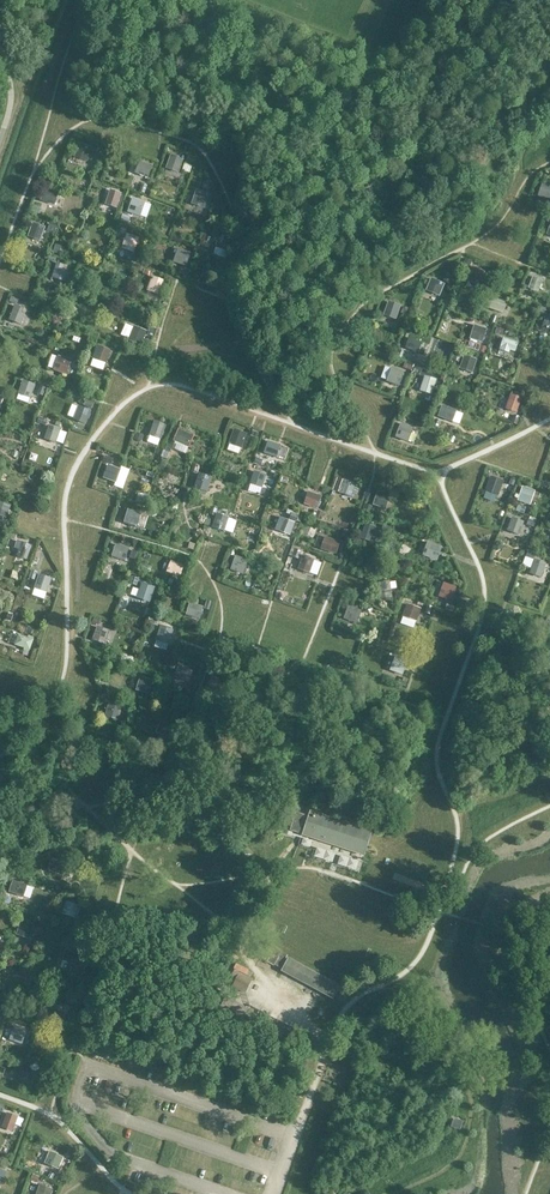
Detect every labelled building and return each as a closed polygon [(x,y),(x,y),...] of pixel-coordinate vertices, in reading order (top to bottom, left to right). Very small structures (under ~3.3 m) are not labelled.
[(86,162),(88,156),(95,158),(98,149),(83,144),(77,159),(86,162)] [(165,169),(179,174),(184,159),(170,155),(165,169)] [(135,174),(148,179),(153,166),(139,161),(135,174)] [(208,181),(203,183),(207,190),(212,188),(208,181)] [(538,197),(549,201),(549,186),(542,183),(538,197)] [(55,206),(59,192),(44,188),(40,201),(55,206)] [(123,194),(111,190),(106,205),(118,209),(123,194)] [(191,204),(204,209),(209,195),(196,190),(191,204)] [(140,217),(145,202),(132,198),(127,212),(140,217)] [(32,205),(31,211),(38,213),(40,208),(32,205)] [(27,237),(41,242),(46,227),(32,223),(27,237)] [(208,224),(206,232),(211,234),(214,226),(208,224)] [(49,225),(47,230),(54,233),(56,227),(49,225)] [(215,247),(228,252),(233,238),(220,233),(215,247)] [(140,239),(127,234),(122,249),(135,253),(140,239)] [(55,245),(53,253),(59,254),(61,247),(55,245)] [(173,263),(186,267),(191,253),(178,248),(173,263)] [(70,273),(62,270),(64,265),(57,263),(51,278),(67,283),(70,273)] [(485,273),(474,267),(467,281),(479,286),(485,273)] [(144,268),(143,273),(150,276),(152,271),(144,268)] [(181,268),(179,274),(187,276),(189,271),(181,268)] [(447,273),(444,280),(449,283),(453,276),(447,273)] [(148,291),(159,295),(164,281),(153,277),(148,291)] [(528,289),(538,292),(543,281),(532,277),(528,289)] [(425,291),(440,297),(445,285),(431,278),(425,291)] [(506,301),(491,295),(486,308),(501,314),(506,301)] [(11,296),(9,301),(17,304),(19,299),(11,296)] [(383,316),(396,320),(401,306),(388,302),(383,316)] [(26,315),(23,313),(24,309),(14,305),(8,320),(21,326),(26,315)] [(538,307),(536,313),(543,315),(545,309),(538,307)] [(549,330),(549,318),(545,317),(542,327),(549,330)] [(487,329),(474,325),(469,339),(482,344),(487,329)] [(146,332),(134,326),(128,340),(140,345),(146,332)] [(149,327),(147,334),(153,336),(155,329),(149,327)] [(419,354),(423,342),(409,337),(404,348),(419,354)] [(515,353),(518,342),(503,337),(499,350),(509,354),(510,351),(515,353)] [(92,359),(106,364),(111,351),(96,346),(92,359)] [(472,373),(477,360),(464,355),(460,369),(472,373)] [(53,371),(66,375),(71,360),(58,356),(53,371)] [(386,382),(399,387),(404,372),(392,368),(386,382)] [(420,391),(432,394),(436,380),(424,376),(420,391)] [(31,399),(36,385),(23,381),(18,394),(31,399)] [(510,394),(505,409),(517,413),(522,399),(510,394)] [(86,400),(84,406),(91,409),(93,403),(86,400)] [(93,410),(80,405),(74,419),(87,424),(93,410)] [(442,405),(438,417),(452,423),(457,411),(442,405)] [(161,440),(166,425),(154,421),(149,436),(161,440)] [(413,428),(400,423),(395,438),(408,443),(413,428)] [(43,439),(56,444),(61,430),(48,425),(43,439)] [(187,448),(193,436),(179,430),(174,439),(178,441),(177,444),(187,448)] [(229,443),(242,448),(247,434),(234,430),(229,443)] [(136,433),(134,439),(141,441),(143,435),(136,433)] [(262,454),(277,459),(282,446),(267,440),(262,454)] [(163,449),(161,456),(167,459),(170,452),(164,450),(163,449)] [(105,457),(103,463),(111,465),(113,459),(105,457)] [(117,483),(122,470),(108,465),(103,478),(117,483)] [(249,485),(262,489),(267,475),(254,471),(249,485)] [(214,479),(201,475),(196,490),(209,494),(214,479)] [(487,491),(498,495),(503,481),(492,477),(487,491)] [(351,498),(357,484),(344,479),(339,493),(351,498)] [(517,501),(530,506),(535,491),(522,487),(517,501)] [(378,491),(372,505),(385,510),(390,496),(378,491)] [(317,509),(322,496),(308,492),(304,504),(317,509)] [(138,494),(136,502),(145,505),(148,497),(148,494),(146,493),(138,494)] [(0,501),(0,515),(7,518),(12,506),(0,501)] [(518,506),(516,511),(523,514),(525,508),(518,506)] [(137,527),(141,514),(128,509),(124,522),(137,527)] [(292,513),(290,518),(297,521),(299,516),(292,513)] [(231,519),(219,515),(214,529),(226,533),(231,519)] [(295,522),(281,518),(277,532),(291,536),(295,522)] [(507,531),(519,536),(524,522),(512,518),(507,531)] [(382,530),(367,524),(362,540),(371,543),(374,534),(380,536),(382,530)] [(343,543),(326,537),(322,551),(338,556),(343,543)] [(16,557),(27,561),(32,546),(21,542),(21,544),(16,542),(14,548),(19,549),(16,557)] [(437,561),(442,548),(427,542),(422,556),(437,561)] [(125,562),(129,549),(116,545),(111,557),(125,562)] [(295,550),(292,557),(298,559),(300,552),(295,550)] [(235,556),(230,570),(243,575),(248,560),(235,556)] [(315,560),(302,556),(297,570),(310,574),(315,560)] [(541,578),(546,564),(534,560),(529,574),(541,578)] [(171,561),(166,572),(180,578),(184,565),(171,561)] [(32,571),(29,578),(35,580),(38,573),(32,571)] [(47,593),(52,579),(39,574),(34,589),(47,593)] [(132,577),(129,583),(136,586),(138,579),(132,577)] [(392,583),(378,585),(380,601),(394,599),(392,583)] [(451,602),(456,587),(443,583),(438,597),(451,602)] [(156,589),(143,584),(138,598),(151,602),(156,589)] [(203,607),(190,603),(186,616),(199,620),(203,607)] [(417,622),(421,609),(406,604),(402,617),(417,622)] [(344,619),(357,624),(362,611),(348,606),(344,619)] [(169,645),(174,631),(160,626),(156,641),(169,645)] [(97,627),(92,641),(105,645),(110,631),(97,627)] [(15,645),(24,648),(23,651),(29,653),(34,638),(28,636),(27,638),(18,635),(15,645)] [(402,676),(408,661),(395,657),(389,671),(402,676)] [(173,661),(170,669),(176,671),(178,663),(173,661)] [(189,683),(193,671),(178,666),(174,678),(189,683)] [(140,676),(136,691),(149,695),(153,680),(140,676)] [(403,679),(400,688),(406,689),(409,681),(403,679)] [(123,707),(108,703),(104,717),(119,721),(123,707)] [(156,734),(168,738),(171,726),(160,722),(156,734)] [(309,811),(301,835),(363,856),(371,832),(309,811)] [(62,877),(67,865),(53,859),(48,871),(62,877)] [(23,898),(27,886),(13,881),(9,893),(23,898)] [(66,901),(61,914),(76,920),(81,907),(66,901)] [(30,940),(35,925),(21,921),(16,935),(30,940)] [(275,948),(268,945),(261,958),(268,962),(275,948)] [(281,952),(274,965),(280,969),(287,955),(281,952)] [(83,976),(88,963),(72,957),(68,970),(83,976)] [(289,958),(283,970),(332,997),(339,985),(289,958)] [(254,982),(240,975),(234,988),(247,995),(254,982)] [(72,1008),(76,996),(60,991),(56,1003),(72,1008)] [(251,1011),(228,999),(222,1011),(245,1023),(251,1011)] [(22,1045),(27,1031),(16,1026),(10,1041),(22,1045)] [(21,1048),(18,1056),(24,1058),(26,1050),(21,1048)] [(39,1066),(36,1074),(41,1076),(44,1068),(39,1066)] [(35,1077),(23,1072),(17,1085),(30,1090),(35,1077)] [(7,1113),(2,1126),(12,1130),(15,1124),(20,1126),(23,1119),(7,1113)] [(40,1184),(36,1193),(51,1193),(53,1189),(40,1184)]
